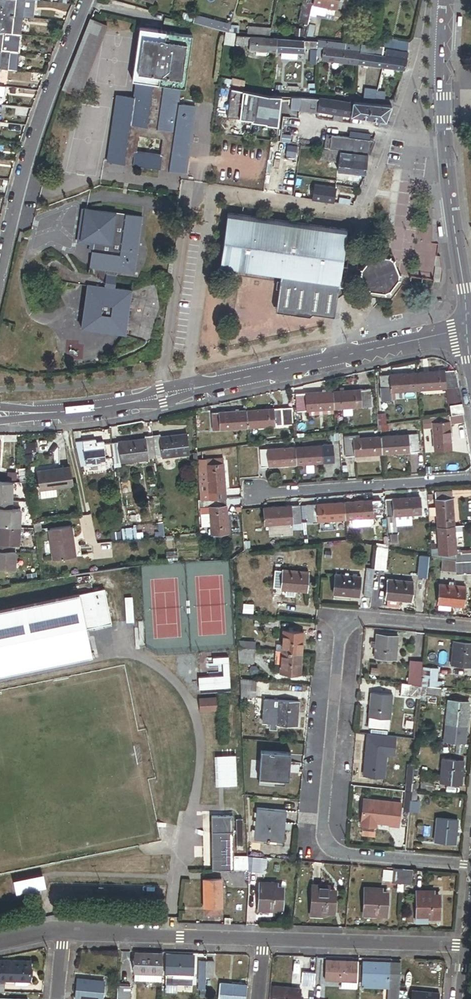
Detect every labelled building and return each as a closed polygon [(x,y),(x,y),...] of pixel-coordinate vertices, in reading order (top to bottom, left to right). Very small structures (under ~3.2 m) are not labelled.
[(2,16),(23,18),(25,0),(4,0),(2,16)] [(30,0),(25,0),(23,18),(32,19),(34,0),(30,0)] [(304,10),(310,12),(312,5),(313,0),(307,0),(304,10)] [(312,5),(327,8),(335,10),(336,8),(338,0),(313,0),(312,5)] [(325,14),(327,8),(312,5),(310,12),(310,16),(315,17),(316,14),(325,16),(325,14)] [(325,14),(334,16),(335,10),(327,8),(325,14)] [(183,12),(182,20),(192,22),(194,15),(183,12)] [(21,36),(23,18),(2,16),(0,34),(21,36)] [(109,26),(91,19),(63,90),(80,97),(109,26)] [(208,20),(206,27),(225,32),(228,25),(208,20)] [(247,27),(247,34),(269,36),(270,29),(247,27)] [(136,82),(180,88),(184,89),(192,36),(139,28),(132,81),(136,82)] [(225,32),(223,44),(234,46),(236,34),(225,32)] [(0,34),(0,51),(10,52),(19,53),(21,36),(0,34)] [(249,46),(249,37),(236,36),(235,45),(249,46)] [(275,53),(276,39),(249,37),(249,46),(249,51),(261,52),(266,52),(275,53)] [(304,41),(276,39),(275,53),(281,53),(297,54),(303,55),(303,49),(304,41)] [(317,42),(304,41),(303,49),(311,50),(316,50),(317,42)] [(345,45),(318,41),(318,47),(323,48),(344,51),(345,45)] [(408,51),(409,43),(394,41),(394,42),(393,49),(408,51)] [(374,55),(375,47),(360,45),(360,47),(359,53),(374,55)] [(351,52),(344,51),(323,48),(322,54),(322,61),(357,66),(359,53),(351,52)] [(10,52),(0,51),(0,70),(8,70),(10,52)] [(407,59),(409,54),(386,51),(385,56),(382,69),(404,72),(408,59),(407,59)] [(19,53),(10,52),(8,70),(17,71),(19,53)] [(376,55),(374,55),(359,53),(357,66),(382,69),(385,56),(382,56),(376,55)] [(230,87),(243,90),(244,83),(232,80),(226,79),(221,78),(219,85),(230,87)] [(168,168),(168,171),(185,173),(195,108),(177,106),(180,88),(136,82),(133,99),(116,97),(107,162),(125,165),(125,162),(133,163),(133,166),(160,170),(160,167),(168,168)] [(277,127),(281,97),(272,97),(266,96),(230,90),(226,116),(250,119),(249,122),(265,124),(265,126),(277,127)] [(352,104),(306,98),(304,112),(304,113),(317,115),(317,112),(335,115),(342,116),(386,123),(392,107),(353,102),(352,104)] [(369,154),(373,142),(326,136),(324,149),(340,151),(368,155),(369,154)] [(307,139),(306,146),(319,148),(320,141),(307,139)] [(338,163),(340,153),(321,150),(319,160),(338,163)] [(366,170),(368,156),(340,153),(338,163),(337,171),(364,175),(366,170)] [(315,186),(313,200),(333,203),(335,189),(334,189),(335,186),(331,186),(330,188),(315,186)] [(141,218),(85,210),(81,241),(94,242),(90,269),(107,271),(105,287),(88,285),(82,329),(125,335),(131,291),(114,289),(116,272),(133,275),(141,218)] [(334,317),(347,230),(227,213),(220,269),(280,276),(275,311),(309,316),(313,314),(334,317)] [(359,275),(361,275),(366,288),(365,289),(366,290),(367,289),(370,291),(369,292),(370,293),(371,292),(384,293),(385,295),(386,295),(386,293),(390,292),(390,293),(391,293),(390,291),(398,281),(400,281),(400,280),(399,280),(399,275),(401,276),(401,275),(399,274),(394,262),(395,260),(394,260),(394,261),(390,258),(391,257),(390,256),(389,258),(375,256),(375,254),(374,255),(375,256),(371,258),(370,256),(369,257),(370,259),(362,269),(360,269),(360,270),(361,270),(361,274),(359,274),(359,275)] [(454,371),(417,374),(419,390),(458,388),(457,381),(457,379),(457,378),(457,377),(456,376),(456,375),(456,374),(455,374),(455,373),(454,372),(454,371)] [(419,390),(417,374),(380,376),(381,398),(391,397),(390,392),(419,390)] [(445,389),(448,407),(451,406),(461,405),(458,388),(445,389)] [(370,389),(333,392),(334,409),(372,406),(370,389)] [(334,409),(333,392),(296,395),(297,412),(334,409)] [(452,415),(463,414),(461,405),(451,406),(452,415)] [(293,425),(292,408),(246,411),(247,428),(293,425)] [(212,431),(247,428),(246,411),(211,413),(212,431)] [(449,425),(464,423),(463,414),(452,415),(449,416),(449,422),(449,425)] [(422,420),(422,425),(432,423),(449,422),(449,416),(422,420)] [(451,449),(449,425),(449,422),(432,423),(434,450),(451,449)] [(159,435),(152,436),(154,456),(154,459),(188,455),(186,435),(159,438),(159,435)] [(417,435),(380,437),(382,454),(418,452),(417,435)] [(154,456),(152,436),(144,437),(145,440),(111,444),(113,464),(147,460),(147,457),(154,456)] [(382,454),(380,437),(353,439),(353,436),(344,437),(346,457),(382,454)] [(40,448),(39,440),(27,441),(28,449),(40,448)] [(95,441),(75,443),(80,467),(99,465),(99,462),(105,461),(103,442),(95,442),(95,441)] [(340,461),(339,444),(332,445),(333,461),(340,461)] [(333,461),(332,445),(295,447),(296,465),(333,463),(333,461)] [(296,465),(295,447),(260,450),(261,468),(296,465)] [(36,457),(35,450),(26,450),(26,458),(36,457)] [(197,460),(205,459),(202,451),(196,452),(196,453),(197,460)] [(198,461),(201,501),(202,501),(209,500),(206,466),(205,460),(198,461)] [(222,464),(206,466),(209,500),(225,499),(222,464)] [(69,468),(37,472),(40,491),(56,489),(72,486),(69,468)] [(12,485),(0,484),(0,504),(12,504),(12,485)] [(56,489),(40,491),(41,498),(57,496),(56,489)] [(435,492),(437,527),(454,526),(451,491),(435,492)] [(385,500),(386,517),(395,516),(421,514),(420,498),(385,500)] [(209,500),(202,501),(203,509),(209,508),(211,535),(228,534),(225,499),(209,500)] [(344,503),(345,520),(382,517),(380,501),(344,503)] [(308,523),(345,520),(344,503),(306,506),(308,523)] [(20,513),(11,512),(12,504),(0,504),(0,530),(19,530),(20,513)] [(299,506),(264,509),(265,526),(300,523),(299,506)] [(396,528),(395,516),(386,517),(387,529),(396,528)] [(33,523),(35,532),(41,531),(40,521),(33,523)] [(454,526),(437,527),(439,555),(456,553),(454,526)] [(54,561),(75,558),(70,527),(49,530),(54,561)] [(19,530),(0,530),(0,555),(15,556),(16,548),(19,548),(19,530)] [(385,549),(375,547),(373,569),(383,571),(385,549)] [(460,552),(456,552),(456,553),(439,555),(437,547),(430,548),(431,556),(455,562),(455,558),(460,558),(460,555),(470,554),(470,549),(460,552)] [(455,562),(460,562),(470,562),(470,554),(460,555),(460,558),(455,558),(455,562)] [(15,556),(0,555),(0,572),(15,573),(15,556)] [(441,559),(440,571),(454,572),(454,575),(470,574),(470,562),(460,562),(455,562),(441,559)] [(370,599),(373,569),(365,569),(362,598),(370,599)] [(307,574),(282,572),(280,591),(306,593),(307,574)] [(334,576),(332,596),(357,598),(359,579),(334,576)] [(411,583),(386,581),(384,600),(409,603),(411,583)] [(462,607),(464,588),(449,587),(450,584),(446,584),(446,586),(438,586),(437,605),(438,605),(437,611),(450,612),(450,606),(462,607)] [(103,592),(77,598),(84,632),(110,626),(103,592)] [(77,598),(77,597),(0,612),(0,677),(90,659),(84,632),(77,598)] [(281,654),(301,655),(302,634),(282,632),(281,654)] [(375,642),(375,647),(374,657),(395,659),(397,637),(376,635),(375,642)] [(253,651),(254,641),(246,641),(246,638),(236,638),(237,650),(253,651)] [(453,642),(451,665),(470,667),(470,644),(453,642)] [(237,650),(237,663),(252,664),(253,651),(237,650)] [(299,675),(301,655),(281,654),(280,673),(299,675)] [(420,678),(422,663),(409,661),(407,684),(419,686),(420,678)] [(423,668),(422,678),(421,686),(424,686),(435,687),(437,669),(423,668)] [(256,683),(238,681),(240,699),(254,701),(256,683)] [(407,684),(400,684),(398,697),(418,699),(419,686),(407,684)] [(438,697),(439,688),(435,687),(424,686),(423,695),(437,697),(438,697)] [(392,695),(371,693),(368,716),(389,718),(392,695)] [(437,697),(423,695),(423,699),(425,699),(425,702),(437,703),(437,697)] [(200,699),(201,711),(216,710),(216,698),(200,699)] [(297,703),(276,701),(276,709),(263,707),(262,722),(275,723),(275,725),(295,726),(297,703)] [(468,703),(447,701),(445,724),(466,726),(468,703)] [(466,726),(445,724),(444,742),(464,744),(466,726)] [(394,737),(367,734),(366,745),(382,747),(381,755),(386,756),(392,756),(394,737)] [(366,745),(365,753),(381,755),(382,747),(366,745)] [(381,755),(365,753),(363,776),(384,778),(386,756),(381,755)] [(237,786),(236,756),(223,757),(223,764),(217,764),(218,779),(223,779),(223,786),(237,786)] [(293,760),(272,758),(270,781),(291,783),(293,760)] [(463,763),(442,761),(439,783),(460,786),(463,763)] [(431,784),(423,783),(422,792),(430,793),(431,784)] [(409,799),(408,812),(417,813),(418,800),(415,800),(409,799)] [(398,828),(399,807),(360,803),(358,827),(375,829),(375,823),(379,824),(379,825),(388,826),(388,827),(398,828)] [(255,840),(268,841),(283,842),(286,811),(257,809),(255,840)] [(229,817),(206,818),(209,870),(231,869),(231,867),(231,857),(229,817)] [(457,821),(436,819),(434,843),(455,845),(457,821)] [(231,857),(231,867),(247,866),(247,856),(231,857)] [(258,858),(250,857),(249,872),(256,873),(258,858)] [(401,885),(402,870),(392,869),(391,884),(396,884),(395,892),(401,892),(401,885)] [(402,870),(401,885),(411,886),(412,871),(402,870)] [(46,889),(43,874),(13,881),(16,895),(46,889)] [(220,878),(203,878),(203,908),(205,908),(219,908),(221,908),(220,878)] [(267,907),(267,911),(280,912),(282,890),(274,889),(274,885),(260,884),(259,906),(267,907)] [(311,912),(321,913),(333,914),(334,892),(328,892),(328,887),(313,886),(311,912)] [(372,911),(372,915),(385,916),(386,894),(380,894),(380,890),(365,889),(363,911),(372,911)] [(420,892),(420,914),(429,914),(429,918),(441,918),(441,896),(435,896),(435,892),(420,892)] [(136,968),(162,969),(163,950),(137,949),(136,968)] [(166,970),(175,971),(189,971),(193,971),(194,951),(167,950),(166,970)] [(355,965),(356,958),(329,956),(328,976),(339,977),(355,978),(355,965)] [(205,957),(205,972),(213,972),(214,957),(205,957)] [(387,959),(356,958),(355,965),(357,965),(357,972),(359,972),(359,978),(386,979),(386,985),(395,985),(396,970),(386,969),(387,959)] [(386,969),(396,970),(397,960),(387,959),(386,969)] [(161,976),(162,969),(136,968),(136,975),(161,976)] [(300,980),(312,981),(313,968),(300,968),(300,980)] [(189,971),(175,971),(174,979),(188,979),(189,971)] [(103,979),(76,977),(74,996),(101,998),(103,979)] [(245,997),(246,981),(219,979),(217,998),(221,998),(239,998),(239,996),(245,997)] [(273,983),(271,998),(298,998),(299,985),(273,983)] [(118,984),(117,998),(130,998),(131,985),(118,984)] [(395,985),(386,985),(385,985),(384,998),(394,998),(395,985)] [(433,988),(408,987),(408,995),(404,995),(404,998),(432,998),(433,988)]
